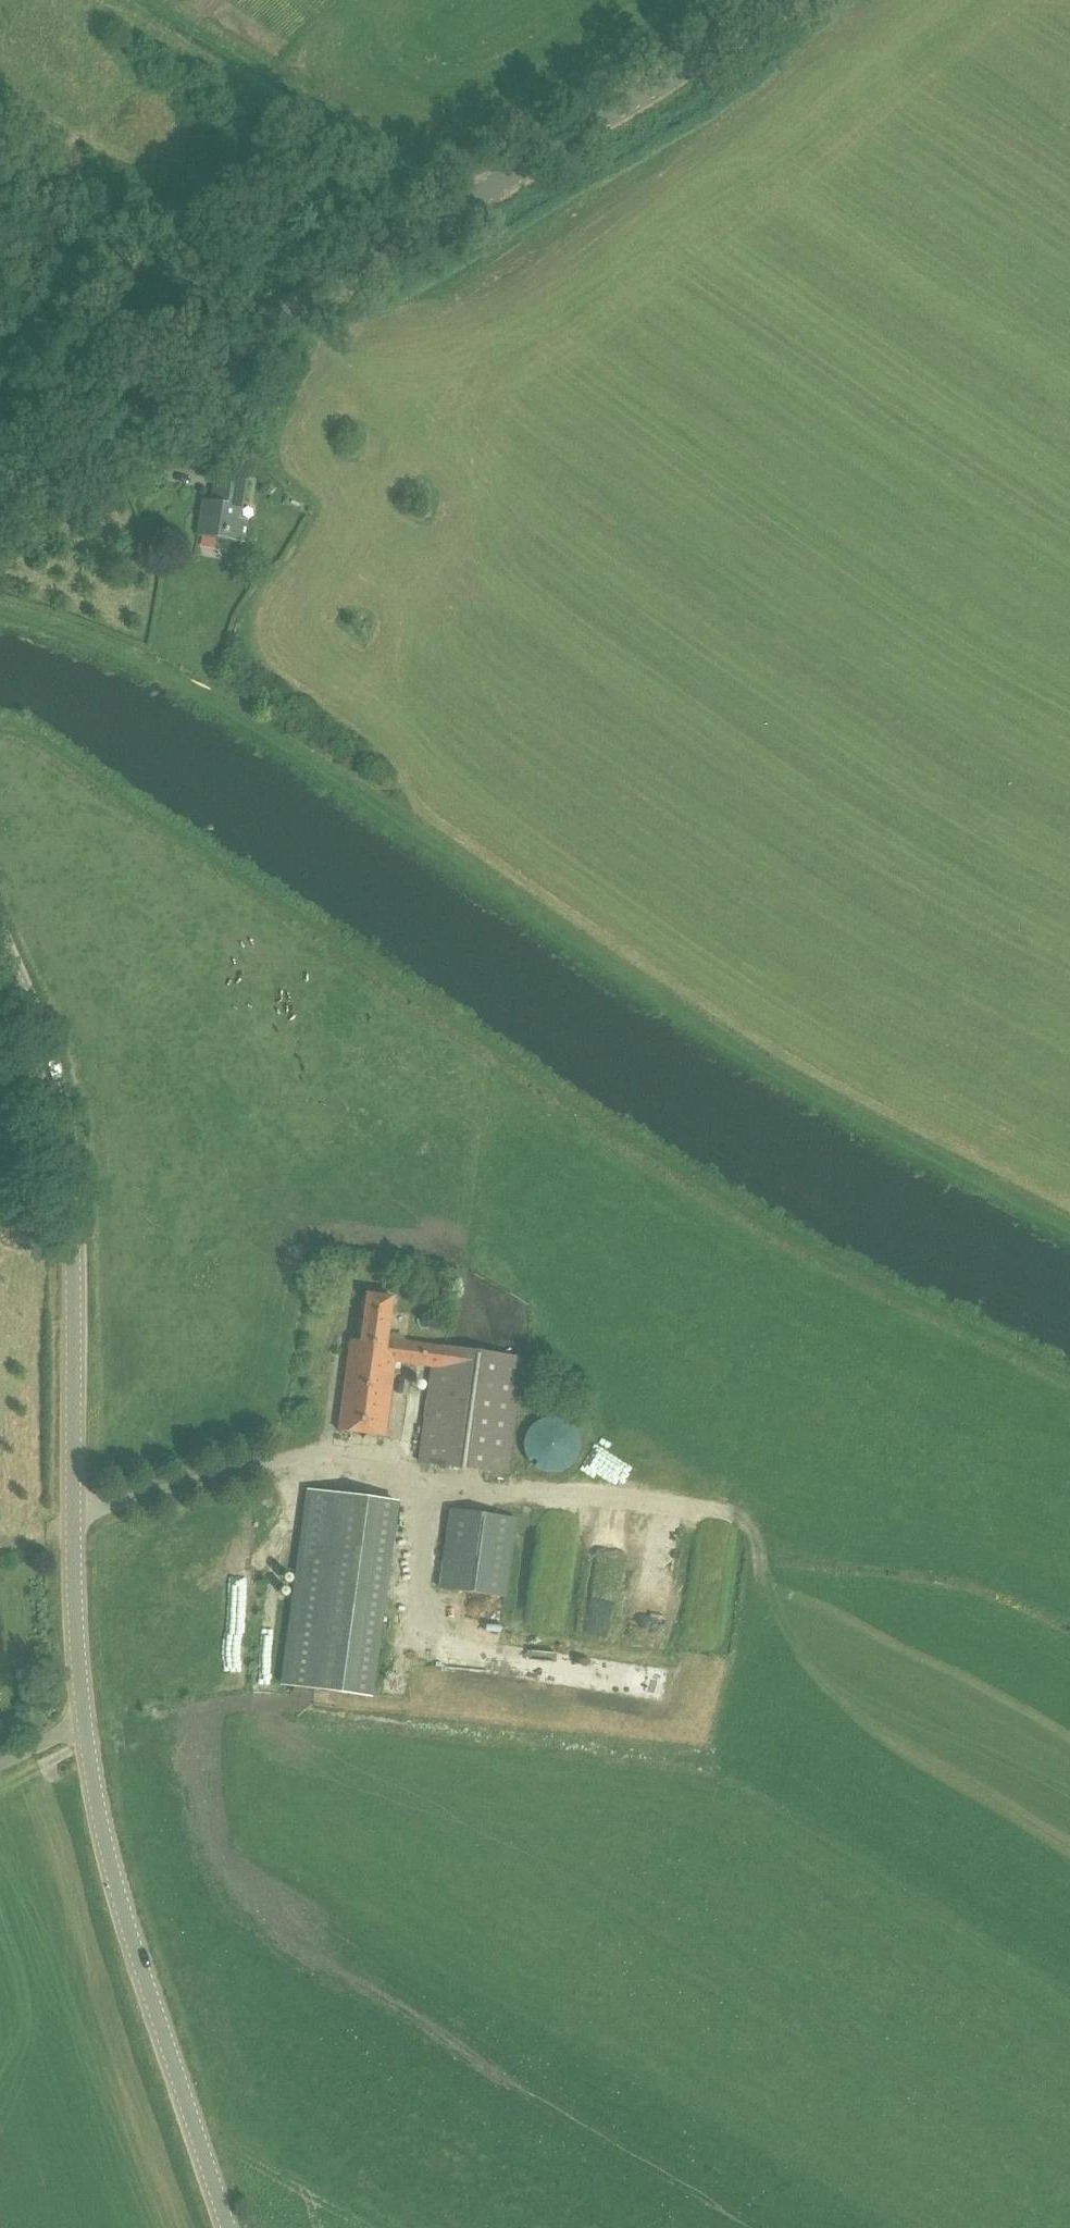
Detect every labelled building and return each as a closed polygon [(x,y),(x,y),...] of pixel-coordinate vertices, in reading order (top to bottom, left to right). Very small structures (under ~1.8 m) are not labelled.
[(199,534),(244,540),(247,519),(240,518),(245,480),(216,476),(212,502),(204,500),(199,534)] [(419,1461),(507,1472),(522,1356),(387,1339),(393,1296),(367,1293),(361,1342),(350,1341),(338,1428),(385,1435),(394,1363),(431,1367),(419,1461)] [(546,1474),(551,1474),(555,1474),(560,1473),(564,1471),(568,1468),(572,1465),(574,1461),(577,1457),(578,1453),(579,1448),(579,1443),(578,1438),(577,1434),(574,1430),(571,1426),(568,1423),(564,1420),(560,1419),(555,1417),(550,1417),(546,1417),(541,1419),(537,1421),(533,1423),(529,1426),(526,1430),(524,1434),(523,1439),(522,1443),(522,1448),(523,1453),(524,1457),(527,1461),(529,1465),(533,1468),(537,1471),(541,1473),(546,1474)] [(282,1684),(367,1696),(396,1500),(308,1489),(282,1684)] [(438,1587),(506,1597),(517,1517),(449,1509),(438,1587)] [(289,1571),(288,1570),(286,1570),(285,1570),(284,1570),(283,1571),(282,1571),(281,1572),(281,1573),(281,1575),(281,1576),(281,1577),(281,1578),(282,1579),(283,1580),(284,1580),(285,1580),(287,1580),(288,1580),(289,1580),(290,1579),(290,1578),(291,1577),(291,1576),(291,1575),(291,1573),(290,1572),(290,1571),(289,1571)] [(286,1585),(285,1585),(284,1584),(283,1584),(282,1585),(281,1585),(280,1586),(279,1587),(278,1588),(278,1589),(278,1590),(278,1591),(279,1592),(280,1593),(281,1594),(282,1595),(283,1595),(284,1595),(285,1595),(286,1594),(287,1593),(288,1592),(288,1591),(289,1590),(289,1589),(288,1588),(288,1587),(287,1586),(286,1585)]
